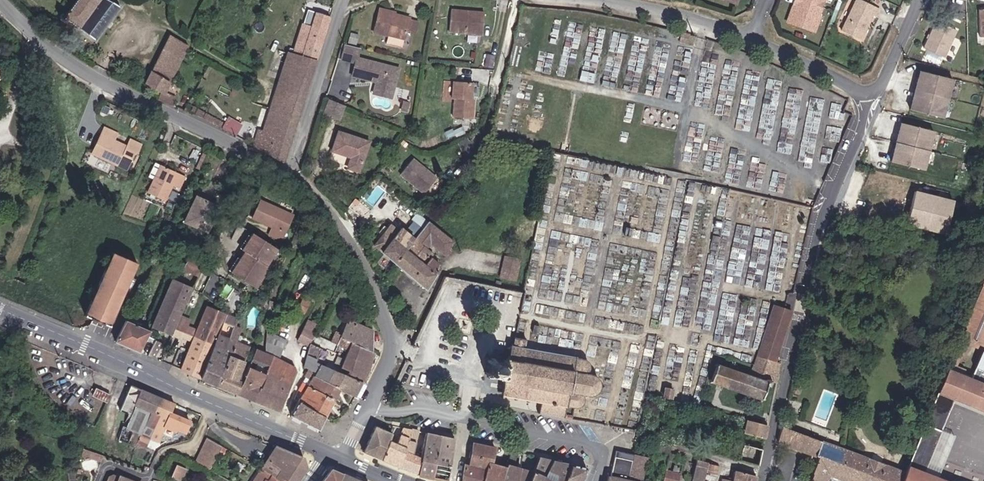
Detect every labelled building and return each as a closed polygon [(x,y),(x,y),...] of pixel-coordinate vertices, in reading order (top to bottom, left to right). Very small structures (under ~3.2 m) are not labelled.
[(99,41),(123,6),(112,0),(79,0),(64,19),(99,41)] [(829,3),(830,0),(805,0),(804,2),(827,10),(829,3)] [(865,41),(871,27),(869,26),(871,22),(873,23),(876,15),(880,17),(883,9),(864,0),(859,0),(845,32),(865,41)] [(792,22),(820,31),(827,10),(804,2),(800,12),(796,10),(792,22)] [(455,27),(489,30),(490,8),(457,4),(455,27)] [(416,14),(386,5),(380,28),(395,33),(394,38),(409,42),(416,14)] [(321,63),(336,19),(325,15),(320,29),(311,26),(301,56),(321,63)] [(924,48),(949,55),(957,26),(933,19),(924,48)] [(167,94),(167,93),(191,48),(173,37),(148,84),(167,94)] [(367,44),(352,40),(348,54),(362,58),(359,71),(378,76),(379,73),(384,75),(382,81),(400,86),(406,65),(364,53),(367,44)] [(481,60),(493,61),(493,54),(481,53),(481,60)] [(287,164),(305,110),(321,63),(295,54),(262,150),(287,164)] [(478,93),(475,92),(478,75),(461,72),(457,90),(460,90),(457,108),(476,112),(478,93)] [(927,86),(930,75),(925,73),(922,85),(927,86)] [(948,120),(957,81),(930,75),(927,86),(922,85),(918,101),(924,102),(921,113),(948,120)] [(398,94),(400,86),(382,81),(380,89),(398,94)] [(176,106),(180,99),(167,93),(167,94),(163,100),(176,106)] [(351,102),(335,96),(330,111),(346,116),(351,102)] [(921,113),(924,102),(918,101),(915,112),(921,113)] [(201,119),(205,111),(190,104),(186,111),(201,119)] [(228,116),(223,128),(237,134),(243,122),(228,116)] [(907,136),(910,125),(905,124),(902,135),(907,136)] [(118,139),(122,132),(107,125),(94,152),(99,154),(109,134),(118,139)] [(932,152),(937,133),(910,125),(907,136),(902,135),(899,143),(932,152)] [(354,170),(364,173),(374,143),(345,133),(338,152),(357,159),(354,170)] [(139,153),(141,154),(146,143),(135,137),(131,145),(118,139),(109,134),(99,154),(131,170),(139,153)] [(408,164),(433,184),(446,166),(422,146),(408,164)] [(205,164),(212,151),(209,149),(202,162),(205,164)] [(163,165),(158,162),(151,176),(156,179),(150,193),(166,201),(173,187),(182,191),(188,177),(163,164),(163,165)] [(953,199),(911,187),(902,221),(944,233),(953,199)] [(217,217),(212,214),(216,207),(198,198),(185,224),(209,236),(217,217)] [(286,244),(298,220),(267,205),(258,222),(276,232),(273,238),(286,244)] [(398,262),(416,241),(419,236),(391,214),(372,236),(380,244),(379,245),(398,262)] [(454,250),(459,244),(431,220),(419,236),(416,241),(437,259),(440,255),(434,249),(437,245),(451,257),(457,252),(454,250)] [(271,269),(282,252),(269,244),(255,235),(244,253),(248,255),(271,269)] [(789,241),(776,239),(766,288),(780,291),(789,241)] [(436,282),(445,266),(437,259),(416,241),(398,262),(430,289),(436,282)] [(85,315),(110,325),(139,263),(114,252),(85,315)] [(269,273),(271,269),(248,255),(243,263),(268,278),(271,274),(269,273)] [(188,269),(201,275),(207,264),(193,257),(188,269)] [(504,279),(518,282),(523,260),(507,258),(504,279)] [(235,276),(261,292),(268,278),(243,263),(235,276)] [(177,327),(183,315),(189,302),(195,290),(173,280),(152,323),(174,334),(177,327)] [(961,339),(983,348),(983,282),(961,339)] [(296,313),(303,316),(310,304),(302,300),(296,313)] [(197,336),(216,345),(230,315),(211,306),(197,336)] [(772,360),(781,363),(795,313),(793,312),(777,307),(760,355),(772,360)] [(177,327),(185,331),(191,318),(183,315),(177,327)] [(202,377),(219,385),(237,343),(231,341),(240,319),(230,315),(216,345),(202,377)] [(115,341),(139,351),(149,329),(126,319),(115,341)] [(249,369),(242,366),(255,334),(250,331),(252,324),(240,319),(231,341),(237,343),(219,385),(238,394),(249,369)] [(363,383),(372,355),(374,332),(348,322),(338,343),(340,344),(336,351),(346,356),(344,361),(342,360),(338,367),(336,372),(363,383)] [(296,343),(307,349),(316,331),(305,325),(296,343)] [(284,337),(291,341),(296,332),(289,328),(284,337)] [(275,360),(284,345),(277,340),(277,335),(268,331),(265,355),(269,357),(275,360)] [(585,367),(586,365),(586,363),(584,358),(527,348),(529,337),(518,335),(516,346),(513,345),(510,361),(490,358),(487,375),(507,379),(504,395),(544,403),(542,414),(567,418),(569,405),(576,406),(578,403),(579,400),(579,397),(578,396),(576,395),(575,395),(575,393),(579,392),(582,391),(585,389),(587,387),(588,384),(588,380),(587,377),(585,374),(583,372),(582,371),(579,371),(580,368),(583,369),(585,367)] [(182,369),(202,377),(216,345),(197,336),(182,369)] [(154,357),(161,342),(154,339),(147,354),(154,357)] [(963,375),(966,368),(958,365),(965,347),(983,354),(983,348),(961,339),(949,369),(963,375)] [(254,401),(264,374),(269,357),(265,355),(256,351),(249,369),(238,394),(254,401)] [(768,382),(765,382),(772,360),(760,355),(752,377),(718,365),(712,384),(764,403),(770,386),(774,387),(776,382),(772,381),(768,382)] [(331,364),(338,367),(342,360),(334,356),(331,364)] [(279,413),(293,373),(291,369),(274,361),(275,360),(269,357),(264,374),(254,401),(279,413)] [(356,398),(363,383),(336,372),(303,358),(299,367),(305,370),(312,373),(311,377),(339,390),(356,398)] [(776,382),(780,384),(784,364),(781,363),(772,360),(765,382),(768,382),(772,381),(776,382)] [(940,392),(959,400),(983,410),(983,383),(963,375),(949,369),(940,392)] [(339,390),(311,377),(312,373),(305,370),(302,375),(309,379),(306,386),(305,387),(334,401),(339,390)] [(302,375),(299,383),(306,386),(309,379),(302,375)] [(326,417),(334,401),(305,387),(306,386),(299,383),(295,391),(301,394),(296,404),(326,417)] [(169,415),(160,412),(164,397),(140,390),(137,397),(131,395),(126,410),(127,416),(141,420),(137,432),(132,430),(127,444),(147,451),(151,436),(161,440),(169,415)] [(908,467),(929,475),(959,400),(940,392),(908,467)] [(102,402),(115,407),(118,400),(105,395),(102,402)] [(171,443),(176,425),(183,404),(164,397),(160,412),(169,415),(161,440),(171,443)] [(319,432),(326,417),(296,404),(290,418),(319,432)] [(749,434),(769,440),(772,428),(753,422),(749,434)] [(382,463),(389,444),(393,436),(376,430),(364,456),(382,463)] [(382,463),(402,472),(411,433),(403,431),(397,447),(389,444),(382,463)] [(817,460),(823,444),(786,431),(781,446),(817,460)] [(402,472),(419,477),(422,459),(413,457),(417,434),(411,433),(402,472)] [(432,480),(435,480),(441,439),(426,436),(422,459),(419,477),(419,479),(432,480)] [(762,469),(766,452),(709,436),(705,452),(762,469)] [(455,443),(441,439),(435,480),(450,480),(455,443)] [(204,465),(218,474),(228,451),(230,447),(216,440),(204,465)] [(656,449),(671,454),(673,445),(659,441),(656,449)] [(905,475),(823,444),(817,460),(820,461),(812,480),(830,480),(832,475),(848,480),(902,480),(905,475)] [(305,467),(301,456),(277,445),(263,469),(279,480),(297,480),(305,467)] [(509,467),(492,462),(495,450),(474,446),(470,464),(467,463),(465,480),(505,480),(509,467)] [(104,455),(84,448),(82,454),(85,459),(89,456),(102,461),(104,455)] [(616,460),(635,464),(637,454),(618,450),(616,460)] [(652,457),(637,454),(635,464),(629,480),(646,480),(652,457)] [(533,472),(536,473),(540,460),(535,459),(531,471),(509,465),(509,467),(505,480),(530,480),(533,472)] [(554,463),(540,460),(536,473),(533,472),(530,480),(547,480),(554,463)] [(635,464),(616,460),(611,478),(624,480),(629,480),(635,464)] [(684,476),(694,479),(697,465),(688,462),(684,476)] [(707,473),(710,465),(698,462),(697,465),(694,479),(693,480),(695,480),(705,480),(707,473)] [(572,467),(554,463),(547,480),(567,480),(572,467)] [(707,473),(718,476),(720,468),(710,465),(707,473)] [(588,470),(572,467),(567,480),(584,480),(588,470)] [(908,467),(905,475),(902,480),(945,480),(929,475),(908,467)] [(188,480),(192,480),(196,472),(186,468),(182,479),(188,480)] [(263,469),(256,480),(279,480),(263,469)] [(681,475),(666,471),(664,480),(680,480),(681,475)] [(334,473),(329,480),(353,480),(334,473)]
